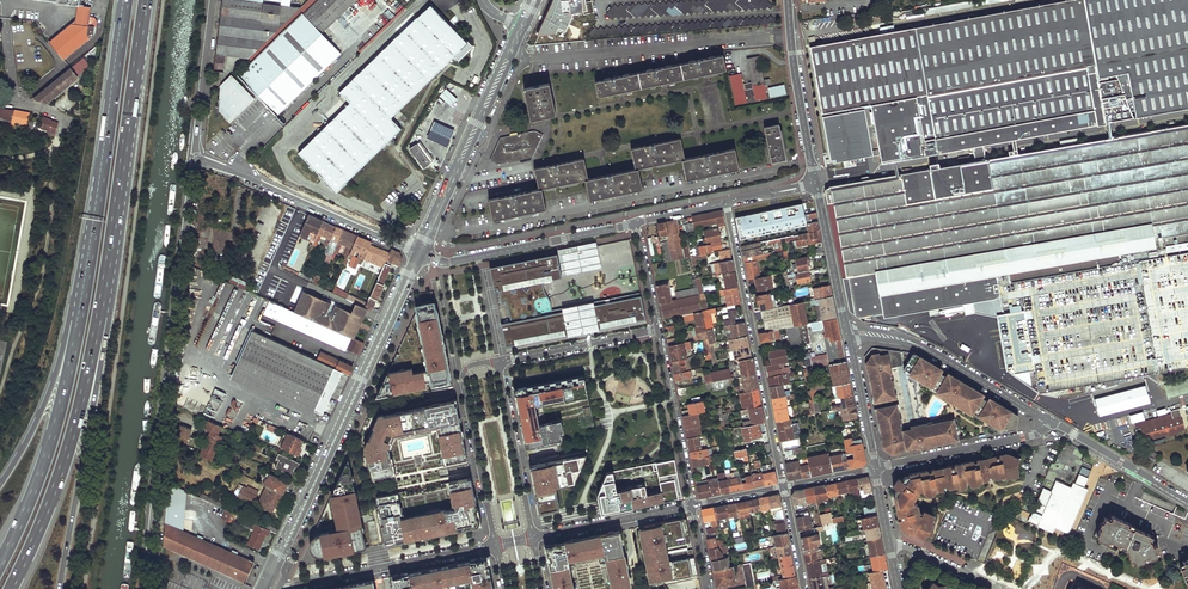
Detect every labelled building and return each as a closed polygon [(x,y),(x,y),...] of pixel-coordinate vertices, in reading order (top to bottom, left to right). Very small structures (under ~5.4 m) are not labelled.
[(214,69),(223,70),(225,54),(248,57),(300,7),(289,6),(283,5),(250,0),(250,2),(235,0),(223,0),(214,69)] [(244,62),(247,65),(302,12),(321,32),(354,0),(307,0),(300,7),(248,57),(244,62)] [(535,33),(566,31),(574,15),(589,12),(587,0),(551,0),(535,33)] [(768,0),(721,0),(716,0),(715,1),(714,0),(710,0),(709,1),(708,0),(704,0),(703,2),(701,0),(698,0),(696,1),(695,0),(693,0),(691,2),(688,0),(687,0),(684,3),(682,0),(681,0),(678,3),(676,0),(672,3),(669,1),(666,4),(663,1),(660,5),(657,2),(654,5),(651,2),(648,5),(645,2),(642,5),(639,3),(636,6),(633,3),(630,6),(627,4),(624,6),(621,4),(618,7),(615,4),(609,11),(612,14),(615,11),(618,14),(621,11),(624,13),(627,10),(630,13),(633,10),(636,12),(638,9),(642,12),(645,9),(648,12),(651,9),(654,11),(657,8),(660,11),(663,8),(667,11),(670,8),(672,10),(675,7),(678,10),(681,7),(684,9),(687,7),(690,10),(693,6),(696,9),(699,6),(702,8),(705,5),(708,8),(711,5),(715,7),(717,5),(721,7),(723,4),(727,7),(730,3),(733,5),(736,3),(739,5),(742,3),(746,5),(748,2),(751,5),(754,2),(758,5),(761,1),(764,4),(767,1),(768,0)] [(1114,69),(1133,117),(1187,108),(1187,0),(1070,0),(914,27),(927,95),(1087,67),(1088,74),(1098,72),(1114,69)] [(771,10),(774,7),(767,1),(764,4),(761,1),(758,5),(754,2),(751,5),(748,2),(746,5),(742,3),(739,5),(736,3),(733,5),(730,3),(727,7),(723,4),(721,7),(717,5),(715,7),(711,5),(708,8),(705,5),(702,8),(699,6),(696,9),(693,6),(690,10),(687,7),(684,9),(681,7),(678,10),(675,7),(672,10),(670,8),(667,11),(663,8),(660,11),(657,8),(654,11),(651,9),(648,12),(645,9),(642,12),(638,9),(636,12),(633,10),(630,13),(627,10),(624,13),(621,11),(618,14),(615,11),(612,14),(609,11),(608,12),(607,14),(613,20),(616,17),(619,20),(622,17),(625,20),(628,16),(631,19),(634,16),(637,19),(640,15),(643,18),(646,15),(649,18),(652,15),(655,17),(658,14),(661,17),(664,14),(667,17),(670,14),(673,17),(676,13),(680,16),(682,13),(685,16),(688,13),(691,15),(694,12),(698,15),(700,12),(704,14),(706,12),(710,14),(712,11),(716,14),(718,11),(722,13),(724,10),(728,13),(730,10),(734,13),(737,9),(740,12),(743,9),(747,11),(749,8),(753,11),(755,9),(759,11),(761,8),(765,10),(768,7),(771,10)] [(49,41),(63,60),(93,35),(94,26),(89,25),(91,7),(77,5),(76,19),(49,41)] [(417,15),(428,26),(439,15),(428,5),(417,15)] [(359,50),(361,52),(406,8),(404,6),(359,50)] [(259,95),(278,115),(342,53),(321,32),(302,12),(247,65),(238,74),(259,95)] [(343,81),(336,87),(340,91),(417,15),(414,12),(344,80),(343,81)] [(299,152),(336,191),(402,128),(391,117),(455,54),(459,58),(472,45),(440,13),(439,15),(428,26),(417,15),(340,91),(351,102),(299,152)] [(768,25),(775,24),(774,19),(771,16),(768,19),(765,17),(762,20),(759,17),(756,20),(753,17),(751,20),(747,18),(745,21),(741,18),(738,21),(735,19),(732,22),(729,19),(726,22),(723,20),(720,22),(716,20),(714,23),(710,20),(708,23),(704,21),(702,23),(698,21),(696,24),(692,21),(689,24),(686,22),(683,24),(680,22),(677,25),(674,22),(671,25),(668,23),(665,26),(662,23),(659,26),(656,24),(653,27),(649,24),(646,27),(644,24),(641,27),(638,25),(635,28),(631,25),(629,28),(626,25),(623,28),(620,26),(617,29),(614,26),(611,29),(608,26),(605,29),(602,27),(599,30),(596,27),(590,34),(594,36),(597,33),(600,36),(603,33),(606,35),(609,32),(612,35),(615,32),(618,35),(621,32),(624,34),(627,31),(630,34),(633,31),(636,33),(639,30),(642,33),(645,30),(649,33),(651,30),(654,32),(657,29),(660,32),(663,29),(667,31),(669,29),(672,31),(675,28),(679,31),(682,28),(685,30),(688,27),(691,30),(693,27),(697,29),(699,27),(703,29),(705,26),(709,29),(712,26),(715,28),(718,25),(721,28),(724,25),(728,27),(730,25),(733,27),(736,24),(740,26),(742,24),(745,27),(748,23),(751,26),(754,23),(757,26),(760,23),(763,25),(766,22),(768,25)] [(914,27),(809,46),(822,113),(870,104),(881,163),(937,153),(927,95),(914,27)] [(726,70),(722,55),(612,78),(594,81),(598,97),(621,92),(664,83),(705,75),(726,70)] [(763,82),(757,56),(747,58),(753,83),(754,82),(754,84),(763,82)] [(90,65),(84,57),(33,99),(37,100),(44,103),(90,65)] [(1087,67),(927,95),(937,153),(972,147),(983,144),(1011,139),(1014,139),(1048,133),(1051,132),(1097,124),(1094,109),(1104,107),(1098,72),(1088,74),(1087,67)] [(214,69),(213,78),(217,78),(223,70),(214,69)] [(1098,72),(1104,107),(1107,122),(1133,117),(1114,69),(1098,72)] [(235,71),(220,86),(218,112),(230,123),(259,95),(238,74),(235,71)] [(736,105),(747,102),(744,89),(753,87),(756,100),(766,98),(765,92),(769,91),(770,97),(786,93),(784,83),(769,86),(769,84),(771,83),(770,78),(765,79),(766,84),(764,85),(763,83),(754,85),(754,84),(754,82),(753,83),(743,85),(740,74),(729,76),(730,79),(736,105)] [(555,115),(549,83),(524,88),(527,103),(530,120),(549,116),(555,115)] [(440,96),(451,106),(457,99),(446,89),(440,96)] [(1097,124),(1107,122),(1104,107),(1094,109),(1097,124)] [(0,108),(0,120),(11,123),(12,120),(14,110),(0,108)] [(14,110),(12,120),(17,121),(26,124),(29,113),(23,112),(14,110)] [(864,110),(822,118),(831,164),(873,156),(864,110)] [(45,118),(42,128),(49,130),(56,133),(58,124),(52,121),(47,119),(45,118)] [(433,124),(428,134),(440,140),(448,143),(453,134),(444,129),(433,124)] [(787,159),(779,124),(764,128),(771,163),(787,159)] [(1000,297),(1000,298),(1013,374),(1035,370),(1039,391),(1187,366),(1187,124),(1054,147),(1045,149),(1017,154),(1009,155),(985,159),(975,161),(939,167),(938,162),(929,164),(930,169),(830,186),(829,186),(829,188),(827,188),(825,189),(825,191),(825,193),(843,278),(875,272),(879,294),(996,274),(1000,297)] [(532,157),(542,135),(534,131),(500,138),(496,149),(491,160),(499,164),(532,157)] [(739,169),(735,148),(701,155),(685,159),(680,139),(631,149),(635,169),(605,175),(588,179),(584,159),(543,167),(535,169),(539,189),(489,199),(493,220),(499,219),(546,209),(544,200),(541,188),(547,187),(556,185),(585,179),(587,190),(588,191),(590,200),(596,198),(642,189),(641,181),(638,168),(645,167),(682,159),(685,172),(687,180),(693,179),(739,169)] [(1008,151),(1009,155),(1017,154),(1017,150),(1016,150),(1015,147),(1014,139),(1011,139),(1012,147),(1013,151),(1008,151)] [(413,152),(424,166),(434,159),(420,141),(406,150),(409,154),(413,152)] [(984,152),(983,144),(972,147),(974,154),(975,161),(985,159),(984,152)] [(805,214),(802,203),(736,216),(740,238),(807,225),(806,223),(806,219),(805,214)] [(717,223),(718,227),(725,225),(726,225),(723,210),(713,212),(693,216),(694,222),(695,227),(717,223)] [(309,214),(299,236),(304,239),(308,229),(314,231),(309,241),(312,243),(322,220),(316,217),(309,214)] [(312,243),(310,248),(314,250),(315,250),(316,246),(321,234),(327,237),(320,253),(324,255),(331,239),(336,226),(329,223),(322,220),(312,243)] [(658,223),(665,262),(683,258),(682,249),(676,220),(672,221),(662,222),(658,223)] [(807,225),(808,232),(819,230),(818,221),(809,222),(806,223),(807,225)] [(693,231),(693,232),(718,227),(717,223),(695,227),(694,222),(685,224),(687,232),(693,231)] [(336,226),(331,239),(335,241),(330,251),(332,252),(331,254),(327,252),(325,257),(331,259),(332,255),(333,253),(344,230),(340,228),(336,226)] [(703,238),(704,244),(721,241),(718,228),(705,230),(706,238),(703,238)] [(344,230),(333,253),(334,253),(334,252),(337,253),(339,248),(341,244),(347,247),(344,256),(344,257),(342,262),(345,263),(347,258),(358,236),(351,233),(344,230)] [(808,232),(798,234),(799,239),(800,246),(822,242),(821,239),(819,230),(808,232)] [(358,236),(347,258),(350,260),(350,261),(358,265),(358,264),(361,265),(362,262),(370,244),(371,242),(364,239),(358,236)] [(703,246),(704,254),(706,254),(711,253),(711,250),(722,248),(721,242),(703,246)] [(743,251),(744,257),(768,252),(767,250),(764,250),(764,249),(761,249),(760,242),(741,246),(743,251)] [(370,244),(362,262),(364,263),(365,260),(382,267),(385,263),(386,261),(389,253),(370,244)] [(682,249),(683,258),(691,257),(689,247),(682,249)] [(585,248),(568,252),(571,265),(588,261),(585,248)] [(389,253),(386,261),(387,262),(387,261),(399,266),(400,264),(402,258),(400,252),(391,249),(389,253)] [(746,269),(748,280),(756,278),(760,277),(757,260),(770,257),(769,252),(768,252),(744,257),(746,269)] [(490,261),(491,267),(528,261),(527,254),(490,261)] [(691,257),(694,272),(697,271),(696,266),(696,265),(696,260),(707,258),(706,254),(704,254),(701,255),(691,257)] [(733,260),(731,254),(720,257),(721,261),(721,262),(733,260)] [(559,269),(556,255),(491,268),(495,290),(499,289),(544,280),(561,277),(560,273),(562,273),(562,269),(559,269)] [(798,267),(799,271),(808,269),(807,263),(810,262),(808,256),(796,258),(797,262),(793,263),(794,268),(798,267)] [(735,271),(733,260),(721,262),(721,261),(715,262),(717,274),(735,271)] [(370,297),(376,300),(383,285),(381,284),(390,266),(385,263),(382,267),(378,277),(370,297)] [(284,269),(298,276),(299,273),(285,267),(284,269)] [(789,284),(790,286),(792,286),(791,282),(797,281),(797,282),(810,280),(808,270),(793,273),(787,274),(789,284)] [(717,274),(714,275),(715,276),(717,276),(724,275),(725,281),(726,289),(738,287),(736,279),(735,271),(717,274)] [(313,278),(300,272),(299,273),(298,276),(312,282),(313,278)] [(875,272),(843,278),(849,311),(860,318),(883,313),(879,294),(875,272)] [(996,274),(879,294),(883,313),(884,315),(885,317),(887,317),(996,299),(996,298),(1000,297),(996,274)] [(760,277),(756,278),(757,290),(772,288),(769,275),(760,277)] [(232,276),(230,283),(246,289),(249,283),(232,276)] [(313,278),(312,282),(319,286),(320,283),(321,280),(317,278),(314,277),(313,278)] [(696,278),(699,294),(704,293),(701,277),(696,278)] [(677,292),(679,300),(672,301),(668,282),(657,284),(664,319),(676,316),(678,316),(695,312),(702,311),(700,300),(699,294),(696,278),(693,279),(694,288),(677,292)] [(544,280),(499,289),(500,296),(502,303),(505,301),(509,311),(511,322),(551,314),(552,309),(551,304),(549,300),(545,294),(544,289),(543,284),(544,280)] [(320,283),(319,286),(332,292),(333,290),(320,283)] [(813,288),(815,298),(832,295),(831,290),(830,284),(813,288)] [(333,290),(332,292),(346,299),(346,298),(348,294),(348,293),(335,287),(333,290)] [(713,292),(713,297),(726,295),(739,292),(738,290),(738,287),(726,289),(713,292)] [(302,291),(293,311),(354,339),(366,314),(368,308),(355,302),(353,308),(351,313),(302,291)] [(726,295),(727,306),(735,304),(741,303),(740,298),(739,292),(726,295)] [(759,302),(761,309),(776,306),(774,293),(769,294),(769,293),(756,295),(757,303),(759,302)] [(348,294),(346,298),(355,302),(365,307),(366,303),(348,294)] [(817,321),(837,317),(836,312),(834,305),(832,295),(815,298),(811,299),(812,305),(815,304),(820,303),(823,316),(819,317),(819,318),(818,319),(816,319),(817,321)] [(511,322),(501,324),(506,347),(516,345),(515,341),(564,332),(564,335),(582,331),(602,327),(601,324),(634,317),(635,321),(646,319),(641,296),(551,314),(511,322)] [(366,303),(365,307),(368,308),(374,311),(374,309),(371,308),(373,304),(375,305),(376,303),(375,303),(376,300),(370,297),(369,297),(366,303)] [(270,301),(264,314),(346,351),(347,349),(358,354),(363,343),(354,339),(293,311),(270,301)] [(769,324),(770,330),(777,329),(787,327),(798,325),(807,323),(802,301),(776,306),(761,309),(755,311),(756,320),(762,319),(764,325),(769,324)] [(450,373),(445,348),(443,348),(442,343),(444,343),(438,312),(437,310),(436,308),(435,307),(433,305),(432,304),(430,304),(428,303),(426,303),(424,304),(422,305),(421,306),(419,307),(418,309),(416,314),(424,370),(412,373),(411,368),(389,373),(377,396),(443,383),(446,381),(449,378),(449,377),(450,375),(450,373)] [(820,303),(815,304),(818,319),(819,318),(819,317),(823,316),(820,303)] [(728,314),(723,315),(725,326),(735,324),(734,315),(737,314),(735,304),(727,306),(728,314)] [(705,325),(706,329),(713,328),(711,313),(716,312),(715,308),(707,310),(702,311),(705,325)] [(695,312),(698,326),(705,325),(702,311),(695,312)] [(416,314),(389,373),(411,368),(412,373),(424,370),(416,314)] [(817,321),(819,331),(829,328),(838,327),(837,317),(817,321)] [(725,326),(728,340),(729,339),(747,336),(744,322),(735,324),(725,326)] [(798,325),(802,345),(811,343),(812,343),(807,323),(798,325)] [(696,327),(698,340),(704,339),(708,338),(706,329),(705,325),(698,326),(696,327)] [(787,327),(791,347),(802,345),(798,325),(787,327)] [(708,338),(709,343),(715,342),(713,330),(715,330),(715,328),(713,328),(706,329),(708,338)] [(759,332),(761,341),(779,337),(777,329),(770,330),(765,331),(759,332)] [(823,334),(825,341),(841,338),(839,330),(829,333),(823,334)] [(255,331),(235,373),(323,413),(342,371),(318,360),(255,331)] [(729,339),(731,350),(733,350),(737,349),(750,346),(747,336),(729,339)] [(669,346),(685,343),(684,337),(668,340),(669,346)] [(806,368),(810,368),(828,364),(829,363),(845,360),(843,349),(841,338),(825,341),(828,356),(805,360),(806,368)] [(688,359),(686,349),(692,348),(691,342),(688,342),(685,343),(669,346),(671,354),(672,362),(684,359),(688,359)] [(811,344),(802,346),(804,354),(813,352),(811,344)] [(737,349),(740,360),(752,357),(750,346),(737,349)] [(766,367),(768,376),(789,372),(788,366),(786,353),(785,350),(785,348),(769,351),(773,365),(766,367)] [(900,351),(873,348),(864,356),(868,373),(869,372),(871,380),(869,380),(871,389),(872,389),(874,396),(873,396),(875,402),(895,398),(892,385),(893,385),(892,380),(890,380),(888,373),(891,373),(890,368),(903,366),(900,351)] [(322,352),(318,360),(342,371),(349,374),(353,366),(322,352)] [(976,390),(948,373),(946,376),(940,373),(942,369),(915,353),(913,353),(904,368),(910,372),(909,374),(916,378),(924,383),(930,386),(950,398),(951,399),(979,416),(978,418),(986,423),(988,421),(993,424),(991,426),(1000,432),(1016,429),(1018,415),(989,398),(988,401),(975,393),(976,390)] [(735,370),(736,377),(742,376),(755,373),(752,357),(740,360),(738,360),(738,363),(739,363),(740,369),(735,370)] [(673,368),(674,374),(686,371),(684,359),(672,362),(673,368)] [(829,363),(833,385),(835,384),(850,382),(849,376),(846,365),(845,360),(829,363)] [(674,374),(676,379),(692,376),(691,370),(686,371),(674,374)] [(705,376),(706,383),(727,379),(731,378),(729,370),(710,373),(710,374),(705,376)] [(768,376),(772,398),(784,395),(782,383),(786,383),(791,382),(789,372),(768,376)] [(323,413),(235,373),(232,378),(320,419),(323,413)] [(742,376),(745,392),(758,389),(755,373),(742,376)] [(578,378),(584,377),(584,375),(524,387),(525,393),(533,392),(532,387),(538,386),(539,391),(545,390),(544,385),(550,384),(551,388),(556,387),(556,383),(561,382),(562,386),(568,385),(567,380),(573,379),(574,384),(579,383),(578,378)] [(523,436),(526,447),(535,445),(541,444),(562,440),(560,432),(558,421),(546,423),(541,400),(545,399),(560,396),(564,396),(565,400),(571,399),(570,394),(575,393),(576,398),(582,397),(581,392),(587,391),(584,377),(578,378),(579,383),(574,384),(573,379),(567,380),(568,385),(562,386),(561,382),(556,383),(556,387),(551,388),(550,384),(544,385),(545,390),(539,391),(538,386),(532,387),(533,392),(525,393),(524,387),(514,389),(523,436)] [(706,383),(707,389),(714,387),(715,390),(722,388),(721,386),(724,385),(726,385),(726,383),(727,382),(727,379),(706,383)] [(1164,385),(1166,392),(1187,386),(1187,379),(1164,385)] [(809,381),(811,389),(814,389),(824,387),(822,380),(810,382),(810,381),(809,381)] [(835,384),(838,396),(840,396),(852,394),(851,388),(850,382),(835,384)] [(950,398),(930,386),(929,389),(948,401),(950,398)] [(1093,399),(1098,417),(1150,404),(1145,386),(1093,399)] [(740,393),(743,409),(761,405),(758,389),(745,392),(741,393),(740,393)] [(218,398),(220,393),(215,390),(210,402),(220,406),(223,400),(218,398)] [(772,398),(774,409),(787,407),(785,399),(793,398),(792,393),(788,394),(784,395),(772,398)] [(835,405),(836,409),(854,405),(853,400),(852,394),(840,396),(842,403),(835,405)] [(978,418),(979,416),(951,399),(950,401),(978,418)] [(233,400),(224,419),(234,423),(243,404),(233,400)] [(703,400),(688,404),(689,409),(690,414),(705,412),(703,400)] [(455,401),(380,416),(366,446),(372,478),(402,472),(401,469),(416,466),(416,463),(421,462),(422,465),(437,462),(437,465),(467,459),(463,437),(458,415),(455,401)] [(743,422),(743,426),(759,423),(764,422),(761,405),(743,409),(739,410),(740,414),(749,412),(751,420),(743,422)] [(841,410),(843,419),(857,417),(856,411),(854,405),(836,409),(833,410),(833,412),(841,410)] [(899,418),(896,405),(876,409),(877,415),(878,415),(879,422),(878,423),(879,431),(881,431),(882,439),(881,439),(883,448),(892,454),(900,453),(899,450),(916,447),(917,449),(959,440),(954,418),(932,422),(918,425),(921,437),(914,438),(912,437),(911,433),(903,435),(903,432),(900,433),(899,424),(901,423),(900,418),(899,418)] [(592,416),(590,407),(583,409),(584,418),(592,416)] [(777,421),(789,418),(787,407),(774,409),(777,421)] [(1185,429),(1179,407),(1170,410),(1171,415),(1136,424),(1138,430),(1142,430),(1140,432),(1140,434),(1140,436),(1141,439),(1142,440),(1144,440),(1184,430),(1185,429)] [(716,410),(718,421),(724,420),(723,413),(723,411),(722,408),(720,409),(717,409),(716,410)] [(684,422),(685,429),(697,426),(696,422),(702,421),(701,417),(705,416),(705,412),(690,414),(683,416),(684,422)] [(777,421),(781,441),(798,437),(797,430),(800,430),(798,421),(790,423),(789,418),(777,421)] [(223,427),(209,420),(205,428),(211,431),(200,455),(212,461),(217,452),(218,448),(224,437),(219,435),(223,427)] [(192,429),(174,422),(172,440),(184,444),(183,447),(190,450),(191,447),(186,445),(192,429)] [(742,426),(745,442),(762,439),(759,423),(743,426),(742,426)] [(267,430),(273,433),(275,427),(269,425),(267,430)] [(921,437),(918,425),(910,427),(911,430),(903,432),(903,435),(911,433),(912,437),(914,438),(921,437)] [(686,433),(687,437),(699,435),(697,426),(685,429),(686,433)] [(847,458),(849,468),(864,464),(866,462),(865,457),(865,456),(861,439),(851,441),(850,438),(848,439),(846,427),(841,428),(847,458)] [(288,432),(282,447),(291,451),(291,452),(292,452),(298,455),(301,449),(300,448),(303,440),(289,433),(288,432)] [(689,449),(690,450),(701,448),(699,435),(687,437),(689,449)] [(557,448),(537,454),(536,451),(528,453),(530,458),(533,457),(535,462),(559,455),(557,448)] [(690,452),(691,460),(709,456),(707,448),(690,452)] [(734,450),(736,457),(742,456),(744,462),(748,461),(746,448),(734,450)] [(1154,460),(1157,454),(1152,451),(1149,457),(1154,460)] [(807,457),(811,475),(814,474),(827,472),(832,471),(829,456),(828,453),(807,457)] [(278,462),(276,468),(294,476),(300,463),(279,454),(276,461),(275,461),(278,462)] [(829,456),(832,471),(840,469),(849,468),(847,458),(841,459),(840,454),(829,456)] [(1017,466),(1020,461),(1007,454),(904,476),(901,484),(896,481),(891,489),(895,492),(893,498),(891,498),(898,531),(911,538),(912,537),(922,541),(927,538),(933,526),(931,526),(934,518),(922,513),(920,518),(918,517),(918,516),(919,515),(918,511),(917,507),(912,507),(912,503),(913,504),(915,500),(917,497),(917,495),(921,494),(925,500),(932,498),(935,494),(941,493),(944,489),(948,492),(957,490),(957,492),(965,491),(966,484),(971,489),(978,488),(982,484),(989,483),(988,480),(991,479),(994,479),(994,482),(1005,479),(1006,481),(1019,478),(1017,466)] [(539,513),(563,508),(586,455),(529,466),(533,484),(536,483),(536,487),(534,487),(535,492),(539,513)] [(704,463),(705,465),(710,463),(709,462),(709,456),(691,460),(693,466),(704,463)] [(807,457),(803,458),(805,464),(800,466),(803,477),(807,476),(811,475),(807,457)] [(360,546),(366,545),(364,539),(363,539),(360,527),(362,526),(360,519),(359,519),(357,510),(359,510),(357,503),(356,503),(354,494),(355,494),(348,459),(344,469),(337,484),(339,485),(339,487),(338,486),(337,486),(336,487),(335,487),(335,488),(335,489),(335,490),(335,491),(333,492),(331,496),(333,504),(335,504),(339,524),(341,524),(341,527),(340,530),(339,530),(336,530),(337,532),(330,533),(330,532),(321,533),(321,534),(319,534),(317,535),(315,535),(314,537),(312,538),(311,539),(310,541),(310,543),(310,545),(310,547),(310,549),(312,552),(316,551),(317,556),(321,556),(323,556),(325,556),(326,555),(328,553),(333,552),(334,554),(341,553),(350,551),(350,549),(353,548),(354,550),(361,549),(360,546)] [(682,497),(674,459),(670,460),(678,498),(682,497)] [(678,498),(670,460),(612,471),(613,474),(605,476),(597,494),(598,496),(600,496),(601,501),(599,501),(600,507),(602,507),(603,511),(641,503),(642,505),(659,502),(678,498)] [(785,464),(788,480),(803,477),(800,466),(799,461),(785,464)] [(1079,472),(1089,476),(1093,466),(1083,462),(1079,472)] [(241,467),(238,473),(245,476),(248,470),(241,467)] [(751,475),(753,487),(759,486),(764,485),(762,472),(760,472),(760,471),(755,471),(755,469),(750,470),(751,475)] [(718,481),(721,494),(725,493),(729,492),(727,479),(726,474),(725,471),(717,473),(718,478),(718,481)] [(762,472),(764,485),(777,482),(774,471),(764,473),(763,472),(762,472)] [(267,479),(264,485),(282,493),(283,493),(288,483),(266,472),(264,477),(267,479)] [(727,479),(729,492),(736,491),(743,489),(742,483),(740,476),(735,477),(734,472),(726,474),(727,479)] [(1084,487),(1089,478),(1080,473),(1075,483),(1073,482),(1071,487),(1057,481),(1051,493),(1043,489),(1037,503),(1040,505),(1037,513),(1035,511),(1033,514),(1030,522),(1052,532),(1054,527),(1058,529),(1059,526),(1059,524),(1062,522),(1065,527),(1063,531),(1069,533),(1088,489),(1084,487)] [(742,483),(743,489),(753,487),(751,475),(745,477),(746,482),(742,483)] [(857,478),(859,490),(863,489),(864,493),(872,492),(870,484),(869,476),(857,478)] [(443,532),(480,525),(475,498),(471,478),(450,482),(453,501),(401,511),(398,492),(376,497),(385,544),(399,541),(443,532)] [(846,480),(848,491),(859,490),(857,478),(851,479),(846,480)] [(697,486),(699,498),(716,495),(713,482),(713,479),(696,482),(697,486)] [(836,482),(838,493),(841,493),(842,497),(846,496),(846,492),(848,491),(846,480),(841,481),(836,482)] [(239,489),(236,495),(251,502),(257,490),(246,484),(245,486),(237,482),(235,487),(239,489)] [(453,501),(450,482),(441,484),(442,487),(427,490),(427,493),(422,494),(421,491),(406,494),(406,491),(398,492),(401,511),(453,501)] [(825,484),(827,496),(838,493),(836,482),(830,483),(825,484)] [(168,483),(163,546),(217,571),(223,574),(245,584),(254,563),(182,530),(186,491),(168,483)] [(264,484),(256,499),(260,501),(264,513),(270,510),(273,505),(277,503),(282,493),(264,485),(264,484)] [(814,486),(817,500),(828,498),(827,496),(825,484),(820,485),(814,486)] [(804,489),(806,502),(813,501),(814,508),(819,507),(819,506),(818,503),(817,500),(814,486),(809,487),(804,489)] [(792,500),(793,505),(806,502),(804,489),(799,490),(794,490),(791,494),(792,500)] [(215,499),(201,493),(199,497),(213,504),(215,499)] [(761,513),(766,512),(765,510),(770,509),(770,508),(782,506),(779,494),(758,498),(761,513)] [(747,501),(749,512),(753,512),(753,514),(761,513),(758,498),(752,500),(747,501)] [(739,514),(739,518),(750,516),(749,512),(747,501),(744,501),(740,502),(737,503),(739,514)] [(603,511),(601,511),(601,513),(619,510),(625,509),(642,505),(641,503),(603,511)] [(726,505),(728,517),(739,514),(737,503),(731,504),(726,505)] [(716,519),(718,531),(723,530),(723,529),(730,525),(728,517),(726,505),(720,506),(714,507),(716,519)] [(867,506),(868,516),(876,515),(874,505),(867,506)] [(702,510),(704,521),(711,519),(716,519),(714,507),(705,509),(702,510)] [(223,508),(220,516),(233,522),(234,521),(236,515),(223,508)] [(796,521),(798,532),(812,529),(808,510),(795,512),(796,521)] [(822,526),(822,527),(825,526),(825,525),(844,522),(843,518),(833,521),(831,512),(819,515),(822,526)] [(253,531),(248,544),(259,549),(265,535),(267,536),(269,531),(250,521),(236,515),(234,521),(253,531)] [(862,521),(863,529),(865,529),(878,526),(877,521),(876,515),(868,516),(855,519),(855,522),(862,521)] [(1111,520),(1104,517),(1095,537),(1108,543),(1110,540),(1114,541),(1121,545),(1123,540),(1128,543),(1125,549),(1129,551),(1130,553),(1128,554),(1130,559),(1131,559),(1135,558),(1136,563),(1142,561),(1141,558),(1148,555),(1149,558),(1156,556),(1156,555),(1154,551),(1157,550),(1158,549),(1156,544),(1152,545),(1151,541),(1150,541),(1149,538),(1151,535),(1134,527),(1132,533),(1128,532),(1129,528),(1120,524),(1122,520),(1113,515),(1111,520)] [(251,521),(250,521),(269,531),(276,534),(278,529),(253,518),(252,519),(249,517),(248,519),(251,521)] [(686,518),(639,527),(647,585),(697,575),(692,549),(690,550),(687,550),(665,555),(665,552),(664,548),(689,543),(691,543),(688,528),(686,518)] [(712,528),(705,529),(706,534),(714,533),(718,532),(718,531),(716,519),(711,519),(712,528)] [(1135,525),(1122,520),(1120,524),(1129,528),(1128,532),(1132,533),(1134,527),(1135,525)] [(776,526),(778,535),(787,533),(785,522),(776,524),(776,526)] [(798,532),(799,536),(824,531),(822,527),(822,526),(812,529),(798,532)] [(865,529),(867,539),(880,537),(879,532),(878,526),(865,529)] [(554,588),(624,588),(631,588),(620,531),(611,533),(587,538),(555,544),(546,546),(549,562),(554,588)] [(774,542),(775,547),(789,544),(788,539),(787,533),(778,535),(774,535),(775,542),(774,542)] [(801,545),(803,552),(817,549),(816,546),(820,545),(818,534),(800,538),(801,545)] [(868,543),(870,556),(884,553),(882,545),(880,537),(867,539),(868,543)] [(707,539),(709,549),(720,546),(719,540),(716,541),(715,538),(707,539)] [(1123,540),(1121,545),(1120,547),(1125,549),(1128,543),(1123,540)] [(770,548),(773,558),(778,557),(791,554),(790,550),(789,544),(775,547),(770,548)] [(710,554),(711,559),(723,557),(722,554),(725,553),(724,549),(728,548),(727,545),(720,546),(709,549),(710,554)] [(804,557),(805,563),(823,559),(821,549),(817,549),(803,552),(804,557)] [(870,556),(873,573),(883,571),(888,570),(884,553),(870,556)] [(791,554),(778,557),(783,579),(796,576),(794,565),(791,554)] [(713,568),(713,570),(728,567),(726,556),(725,557),(723,557),(711,559),(713,568)] [(487,558),(471,561),(466,562),(445,566),(434,568),(412,573),(410,573),(407,574),(392,577),(394,588),(493,588),(487,558)] [(806,571),(808,579),(826,576),(827,575),(826,570),(822,571),(822,568),(821,564),(826,564),(825,559),(823,559),(805,563),(806,571)] [(741,564),(745,587),(755,584),(751,562),(741,564)] [(715,577),(717,586),(736,582),(733,566),(728,567),(713,570),(715,577)] [(871,588),(891,588),(891,587),(886,588),(883,571),(873,573),(868,574),(871,588)] [(772,581),(773,584),(776,584),(780,583),(781,587),(777,588),(788,588),(798,587),(797,582),(796,576),(783,579),(780,579),(772,581)] [(810,588),(833,588),(832,586),(828,587),(826,576),(808,579),(810,587),(810,588)] [(373,580),(330,588),(374,588),(373,580)]
